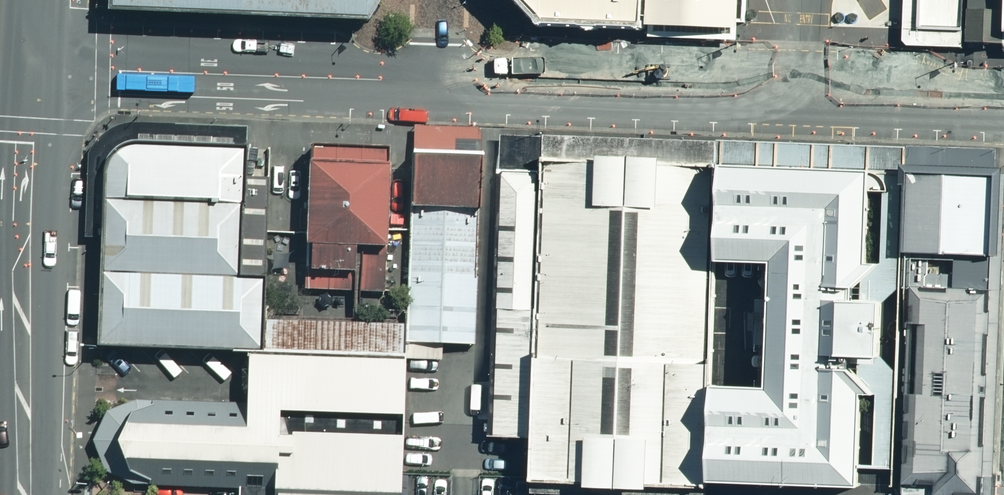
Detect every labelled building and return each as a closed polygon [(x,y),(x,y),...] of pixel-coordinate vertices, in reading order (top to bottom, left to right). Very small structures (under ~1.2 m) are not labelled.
[(102,7),(357,20),(369,0),(103,0),(102,7)] [(533,25),(658,27),(726,29),(735,29),(735,23),(746,23),(747,0),(509,0),(533,25)] [(963,34),(916,33),(917,0),(902,0),(901,41),(908,49),(962,51),(962,42),(962,38),(963,34)] [(916,33),(963,34),(964,0),(917,0),(916,33)] [(963,34),(962,38),(1002,39),(1002,32),(1003,0),(964,0),(963,34)] [(85,233),(101,233),(104,155),(113,143),(125,135),(246,140),(247,123),(133,119),(124,120),(109,125),(99,134),(92,143),(88,154),(85,233)] [(413,141),(481,143),(482,126),(414,124),(413,141)] [(101,233),(97,346),(249,350),(262,351),(264,313),(270,141),(246,140),(125,135),(113,143),(104,155),(101,233)] [(541,160),(542,136),(500,135),(499,158),(541,160)] [(541,160),(717,165),(717,142),(542,136),(541,160)] [(481,143),(413,141),(408,318),(407,339),(475,341),(481,143)] [(391,143),(307,142),(305,283),(388,285),(391,143)] [(903,147),(717,142),(717,165),(824,169),(869,171),(886,172),(902,172),(903,147)] [(902,172),(992,175),(993,150),(903,147),(902,172)] [(531,439),(541,160),(499,158),(490,439),(531,439)] [(623,163),(541,160),(531,439),(530,478),(609,480),(708,482),(711,387),(714,263),(717,165),(623,163)] [(824,169),(717,165),(714,263),(768,264),(765,388),(738,387),(711,387),(708,482),(734,483),(761,483),(858,486),(861,394),(863,329),(869,171),(824,169)] [(899,258),(902,172),(886,172),(869,171),(863,329),(858,486),(874,486),(891,487),(899,258)] [(899,258),(990,260),(992,175),(902,172),(899,258)] [(899,258),(891,487),(981,490),(990,260),(899,258)] [(264,313),(262,351),(406,355),(407,339),(408,318),(264,313)] [(406,355),(262,351),(249,350),(247,388),(247,400),(131,397),(107,406),(92,435),(105,466),(135,482),(238,484),(238,494),(401,494),(404,403),(406,355)]
